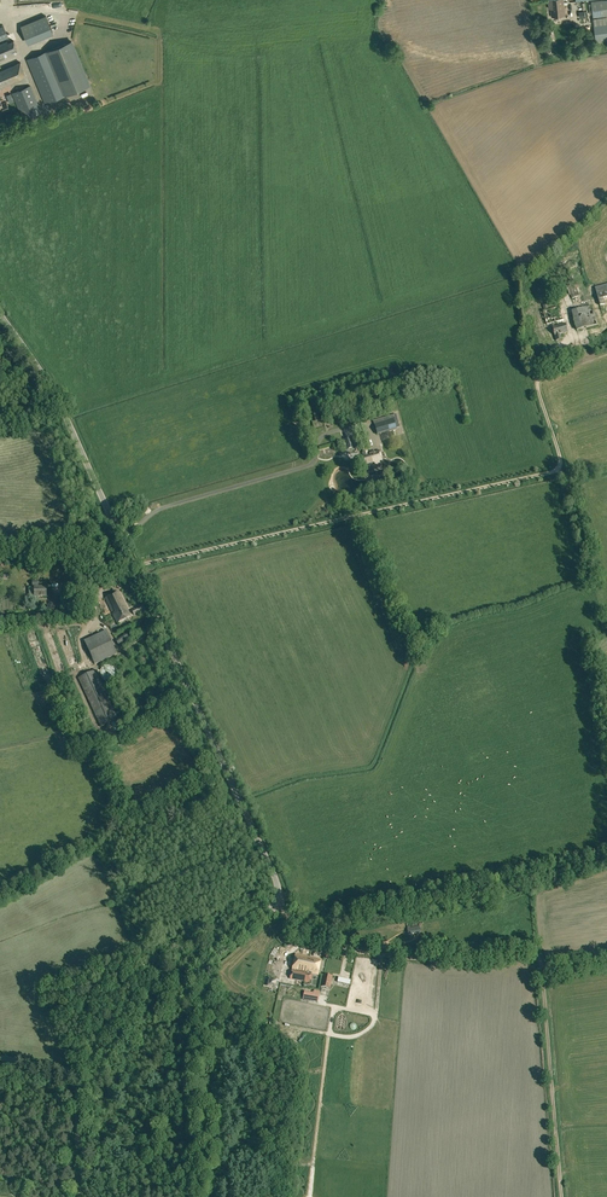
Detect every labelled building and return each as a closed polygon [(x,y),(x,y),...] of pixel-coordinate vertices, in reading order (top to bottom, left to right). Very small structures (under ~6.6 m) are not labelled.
[(549,9),(551,9),(551,17),(565,15),(563,0),(548,0),(549,9)] [(591,2),(593,17),(606,16),(606,0),(591,2)] [(3,26),(0,27),(0,41),(12,36),(7,24),(3,26)] [(594,26),(596,41),(606,40),(606,24),(594,26)] [(0,44),(0,58),(12,53),(11,51),(17,48),(14,40),(8,43),(7,41),(0,44)] [(49,50),(27,60),(45,104),(67,94),(91,85),(73,40),(49,50)] [(0,71),(0,88),(27,77),(21,62),(0,71)] [(30,86),(12,93),(24,121),(42,114),(30,86)] [(2,104),(0,100),(0,109),(2,108),(4,112),(9,110),(6,102),(2,104)] [(577,258),(558,264),(561,272),(561,271),(567,286),(560,288),(565,302),(566,302),(567,306),(574,304),(572,299),(580,296),(576,285),(573,286),(567,270),(580,266),(577,258)] [(598,300),(604,299),(606,298),(606,284),(595,288),(598,300)] [(592,305),(571,311),(576,330),(597,325),(592,305)] [(560,306),(543,311),(546,324),(551,323),(556,341),(561,339),(560,334),(567,332),(560,306)] [(384,421),(374,424),(377,435),(397,430),(393,416),(383,419),(384,421)] [(351,438),(344,440),(347,450),(354,448),(351,438)] [(363,455),(360,456),(364,467),(382,461),(379,450),(368,454),(367,452),(363,453),(363,455)] [(38,581),(33,581),(33,586),(35,586),(35,597),(47,597),(46,588),(37,588),(37,586),(38,586),(38,581)] [(119,592),(105,598),(117,623),(131,617),(119,592)] [(66,597),(53,597),(53,608),(66,607),(66,597)] [(143,605),(132,610),(134,615),(145,610),(143,605)] [(106,631),(84,641),(95,665),(117,654),(106,631)] [(95,670),(78,678),(101,726),(117,718),(95,670)] [(121,676),(117,678),(119,683),(123,681),(130,679),(127,670),(120,673),(121,676)] [(419,926),(407,928),(409,935),(420,933),(419,926)] [(296,954),(290,979),(309,982),(311,973),(318,975),(321,960),(296,954)] [(324,974),(321,987),(330,989),(333,976),(324,974)] [(266,977),(265,984),(275,986),(275,983),(274,983),(274,981),(274,979),(266,977)] [(304,991),(303,999),(318,1002),(320,991),(313,990),(312,993),(304,991)]
